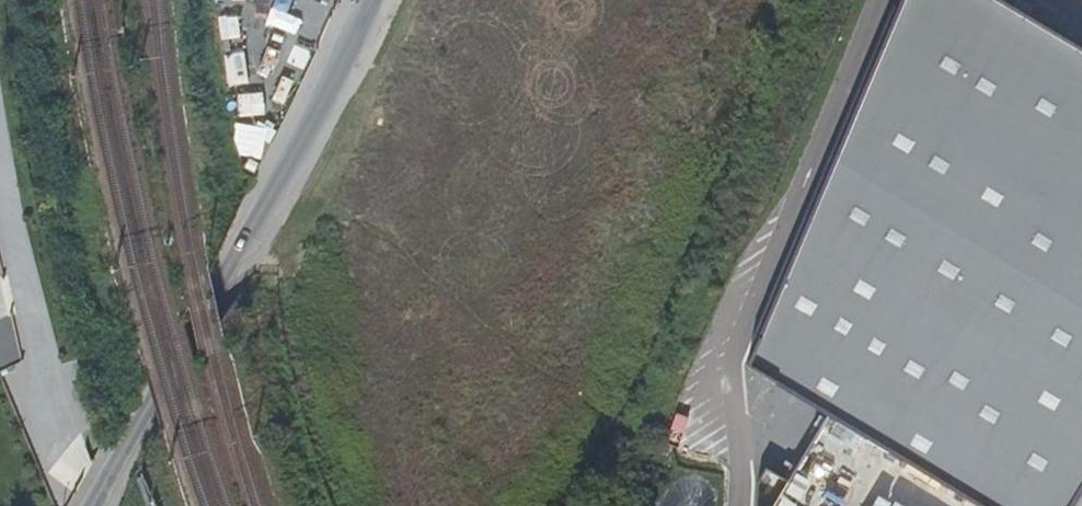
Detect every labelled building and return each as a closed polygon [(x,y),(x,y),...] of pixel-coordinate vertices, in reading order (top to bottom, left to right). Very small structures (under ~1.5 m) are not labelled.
[(982,0),(898,0),(763,359),(973,505),(1056,505),(1081,465),(1081,60),(982,0)] [(286,62),(306,72),(315,54),(295,44),(286,62)] [(245,152),(261,161),(271,144),(254,135),(245,152)] [(752,505),(772,505),(787,481),(762,466),(753,481),(752,505)]
